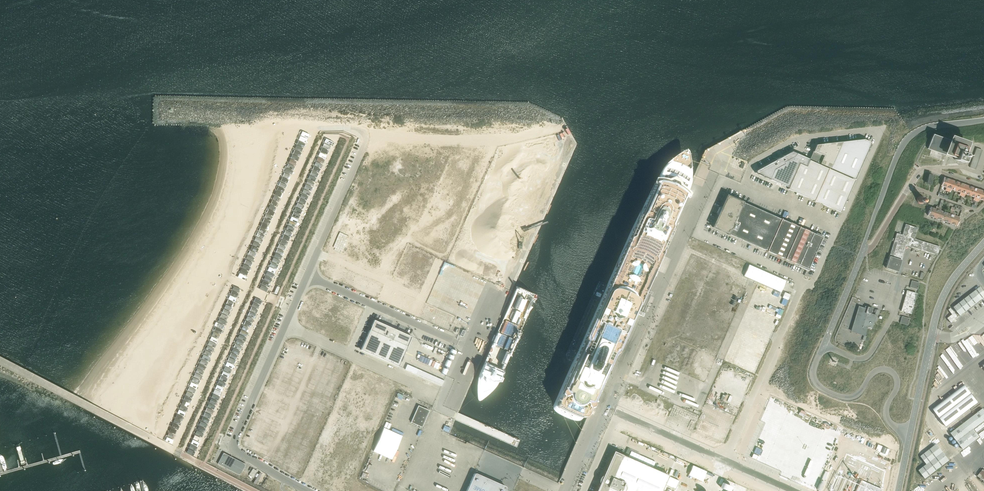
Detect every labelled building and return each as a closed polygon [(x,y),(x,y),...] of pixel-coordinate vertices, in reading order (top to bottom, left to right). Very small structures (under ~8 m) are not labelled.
[(965,153),(966,150),(965,150),(967,145),(968,141),(949,135),(948,139),(932,134),(930,139),(927,148),(944,154),(946,155),(947,155),(954,158),(954,159),(959,161),(960,161),(962,162),(963,162),(965,157),(964,156),(965,156),(966,154),(965,153)] [(842,141),(830,168),(854,179),(870,141),(864,138),(842,141)] [(809,159),(830,168),(842,141),(816,144),(809,159)] [(943,145),(933,143),(931,150),(929,156),(942,160),(943,157),(941,152),(943,145)] [(975,168),(982,149),(976,147),(970,167),(975,168)] [(755,172),(756,173),(787,187),(798,162),(805,165),(808,158),(792,151),(756,170),(755,171),(755,172)] [(813,200),(828,168),(809,160),(806,166),(799,163),(787,188),(813,200)] [(828,168),(813,200),(840,212),(854,180),(828,168)] [(944,177),(941,185),(946,187),(945,190),(947,191),(951,180),(944,177)] [(958,182),(951,180),(947,191),(949,192),(950,189),(955,190),(958,182)] [(958,182),(955,190),(960,192),(959,195),(961,196),(965,185),(958,182)] [(972,187),(965,185),(961,196),(963,197),(964,194),(969,195),(972,187)] [(972,187),(969,195),(974,197),(973,200),(975,201),(979,190),(972,187)] [(979,190),(975,201),(977,201),(979,198),(983,200),(983,199),(983,191),(979,190)] [(742,202),(726,195),(712,227),(728,234),(766,251),(780,219),(742,202),(743,201),(742,201),(742,202)] [(938,207),(935,218),(935,219),(936,220),(937,218),(942,220),(944,212),(940,210),(943,200),(941,199),(940,202),(938,207)] [(935,218),(938,207),(936,206),(936,208),(934,207),(934,208),(930,207),(927,215),(932,217),(932,218),(933,219),(934,217),(935,218)] [(944,212),(942,220),(946,222),(946,223),(947,224),(948,222),(949,223),(952,212),(954,208),(952,207),(949,214),(944,212)] [(952,212),(949,223),(950,223),(949,224),(950,225),(951,223),(956,225),(956,224),(959,217),(954,215),(955,212),(952,212)] [(766,251),(784,259),(798,227),(794,225),(789,222),(780,219),(766,251)] [(885,268),(897,271),(906,244),(912,246),(912,247),(936,254),(937,255),(939,246),(915,239),(915,238),(915,239),(914,238),(917,228),(905,224),(902,235),(896,233),(885,268)] [(799,226),(798,227),(784,259),(785,259),(807,269),(822,237),(799,227),(799,226)] [(405,304),(419,272),(399,263),(384,295),(405,304)] [(749,264),(744,276),(780,292),(785,280),(749,264)] [(451,271),(461,275),(463,270),(453,266),(451,271)] [(476,277),(474,281),(484,285),(486,281),(476,277)] [(919,282),(911,280),(909,287),(910,287),(917,289),(919,282)] [(954,307),(960,315),(980,300),(983,297),(983,291),(980,287),(974,292),(954,307)] [(906,290),(904,301),(913,303),(916,293),(906,290)] [(251,327),(260,299),(254,297),(245,325),(251,327)] [(913,303),(904,301),(901,311),(905,312),(905,313),(906,313),(906,312),(910,313),(913,304),(913,303)] [(870,313),(872,308),(867,306),(867,307),(865,306),(864,308),(859,307),(851,331),(864,334),(866,328),(866,327),(866,326),(872,328),(874,321),(875,321),(876,319),(875,319),(876,315),(877,315),(879,310),(876,309),(875,314),(870,313)] [(952,314),(947,318),(951,323),(958,317),(951,308),(950,309),(949,310),(952,314)] [(448,328),(453,317),(436,310),(431,321),(448,328)] [(902,316),(900,323),(907,325),(909,319),(909,318),(902,316)] [(374,320),(360,350),(398,366),(411,336),(374,320)] [(728,333),(719,352),(730,357),(739,337),(728,333)] [(747,335),(734,362),(753,371),(766,343),(747,335)] [(839,359),(831,356),(828,363),(836,367),(837,364),(837,363),(838,362),(839,359)] [(965,385),(933,409),(941,420),(942,420),(942,421),(944,423),(944,424),(946,426),(947,426),(978,402),(971,393),(965,385)] [(398,393),(395,398),(409,404),(411,398),(398,393)] [(429,410),(418,405),(417,406),(415,409),(416,410),(413,417),(412,417),(411,420),(411,421),(411,422),(422,427),(429,410)] [(951,433),(957,442),(963,449),(979,437),(973,429),(983,421),(983,410),(983,409),(965,422),(953,431),(951,433)] [(715,427),(701,420),(697,430),(711,437),(715,427)] [(383,427),(373,451),(391,459),(402,436),(383,427)] [(194,435),(189,447),(195,450),(201,437),(194,435)] [(937,444),(921,456),(927,464),(919,470),(925,478),(949,460),(937,444)] [(668,475),(622,455),(622,454),(613,450),(601,477),(600,476),(600,477),(599,477),(599,478),(599,479),(598,480),(598,481),(600,481),(595,490),(661,490),(668,475)] [(239,475),(245,464),(223,453),(218,464),(239,475)] [(830,490),(882,490),(886,471),(846,454),(830,490)] [(706,471),(692,465),(688,475),(702,481),(706,471)] [(469,474),(450,467),(443,486),(456,490),(463,490),(469,474)] [(253,477),(257,470),(253,468),(249,475),(253,477)] [(505,488),(506,488),(506,487),(505,486),(476,473),(475,473),(474,473),(474,474),(466,490),(504,490),(505,488)]
